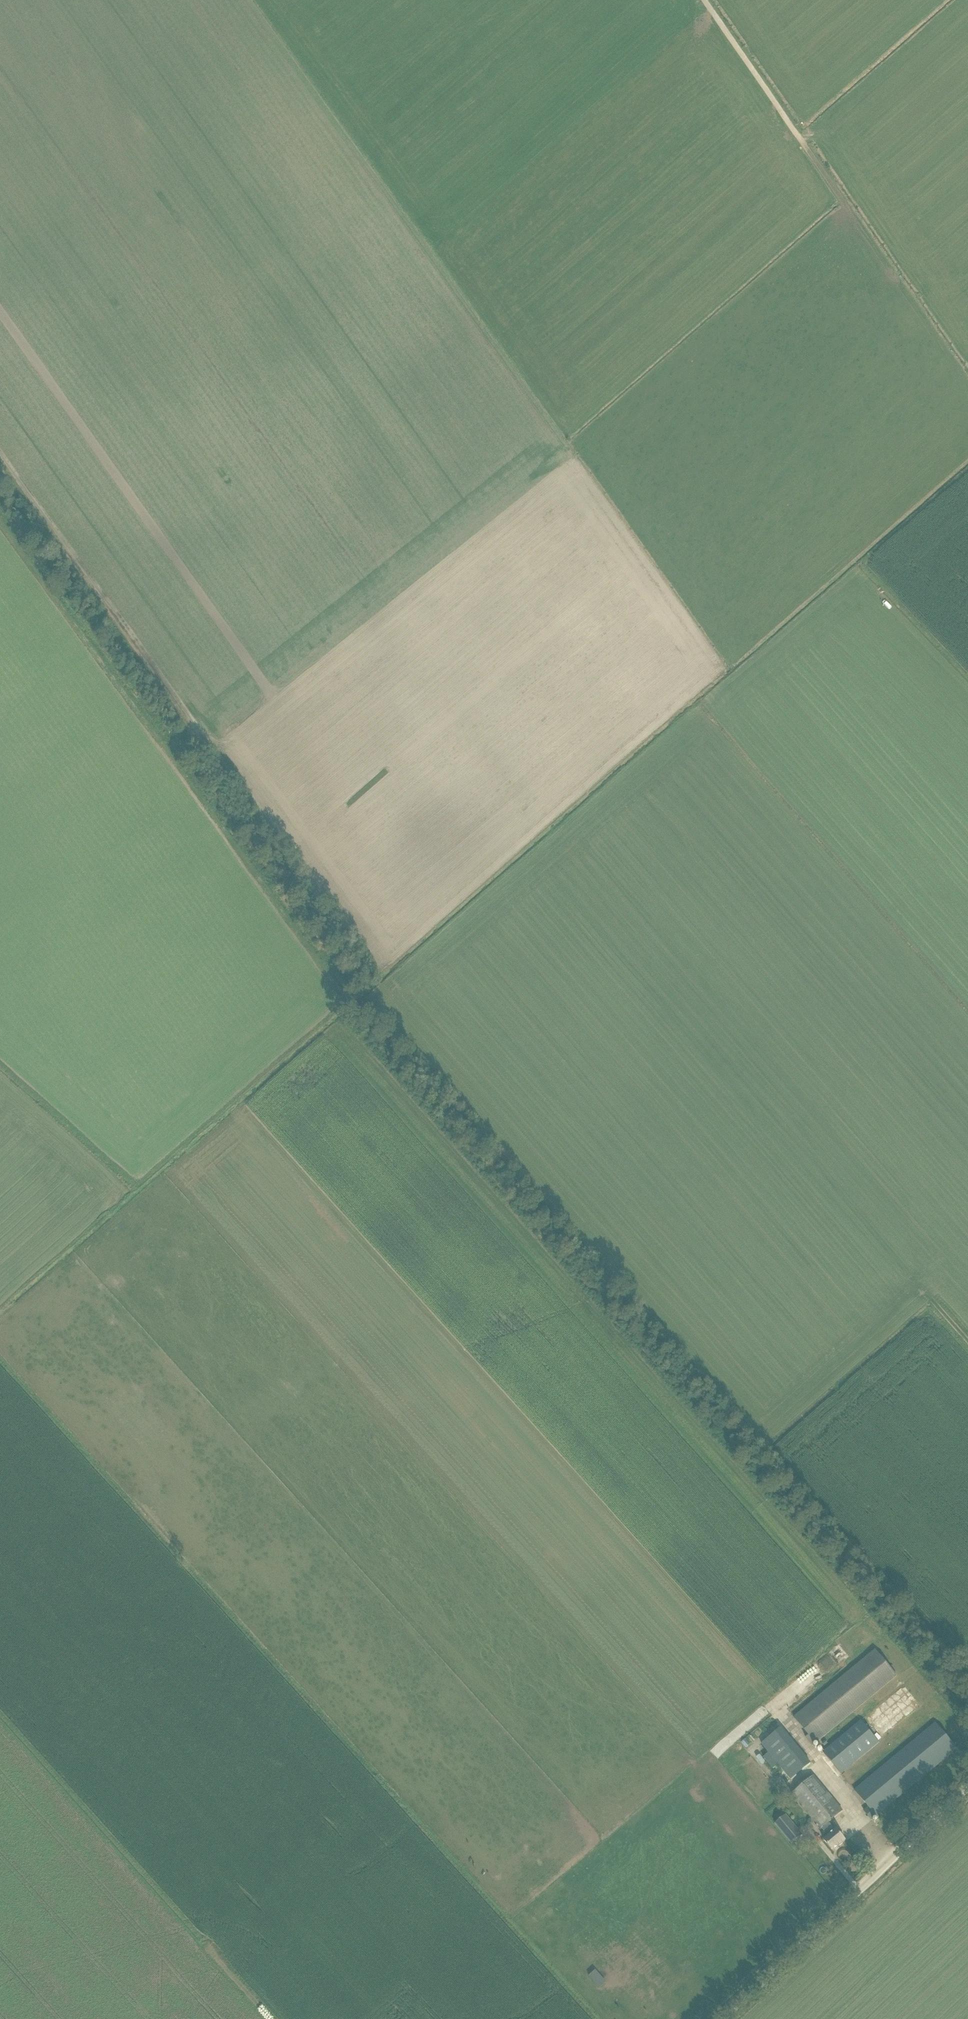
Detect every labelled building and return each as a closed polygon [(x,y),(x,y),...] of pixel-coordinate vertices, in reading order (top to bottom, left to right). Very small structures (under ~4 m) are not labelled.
[(793,1717),(809,1736),(806,1738),(812,1746),(897,1676),(875,1649),(793,1717)] [(861,1720),(823,1752),(840,1773),(879,1741),(861,1720)] [(863,1811),(871,1820),(957,1749),(935,1722),(854,1790),(868,1807),(863,1811)] [(761,1744),(790,1780),(811,1763),(782,1727),(761,1744)] [(828,1836),(824,1840),(833,1851),(846,1841),(836,1829),(835,1830),(829,1822),(842,1811),(813,1775),(792,1793),(828,1836)] [(775,1824),(791,1844),(803,1835),(786,1815),(775,1824)]
